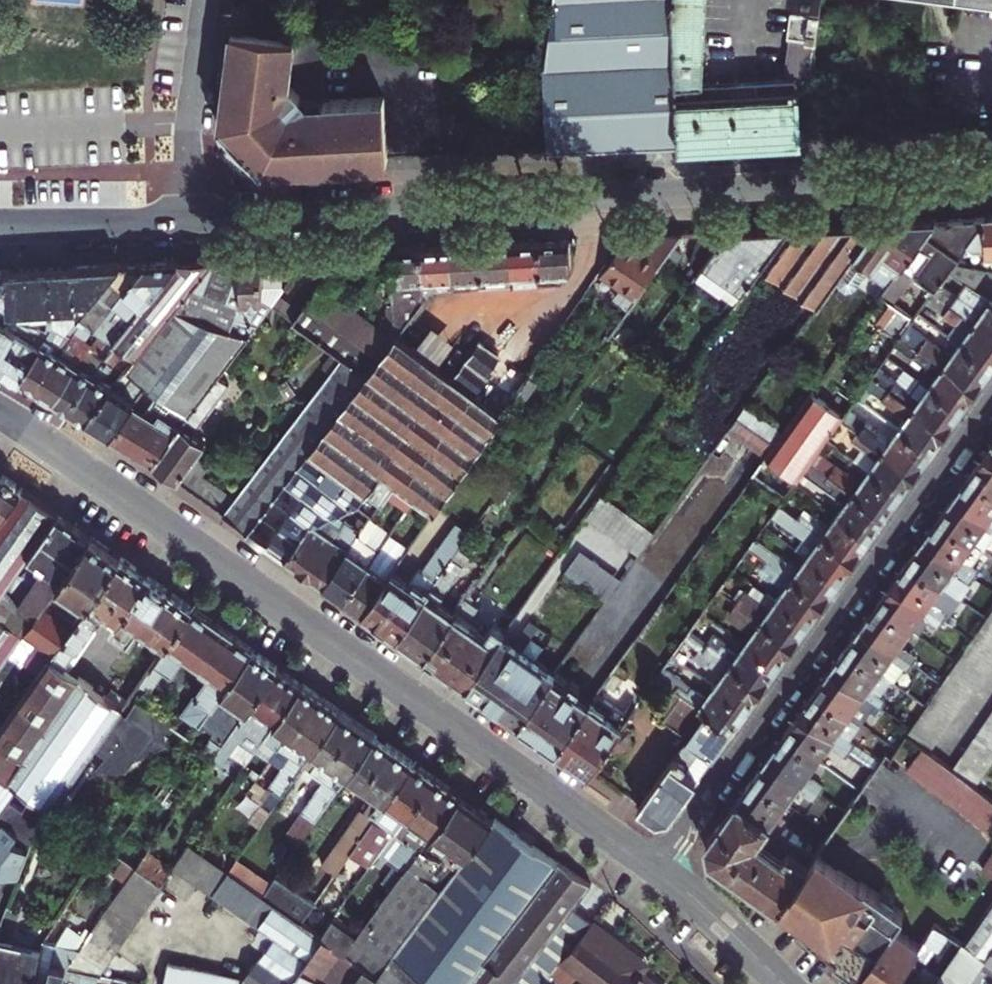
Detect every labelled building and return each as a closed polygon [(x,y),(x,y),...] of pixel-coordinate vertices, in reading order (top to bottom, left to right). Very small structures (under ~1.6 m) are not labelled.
[(673,0),(552,0),(545,66),(543,66),(548,151),(678,144),(671,13),(673,0)] [(671,13),(678,144),(800,137),(795,52),(814,51),(821,0),(781,0),(780,10),(783,10),(774,80),(690,84),(700,0),(673,0),(671,13)] [(321,37),(232,25),(224,89),(220,119),(263,167),(387,160),(384,96),(324,99),(321,37)] [(966,243),(971,246),(983,246),(983,254),(991,254),(991,217),(984,218),(966,243)] [(946,271),(950,264),(966,243),(984,218),(933,220),(907,257),(918,265),(912,273),(934,288),(938,282),(946,271)] [(875,223),(842,271),(859,283),(861,281),(880,294),(907,257),(933,220),(875,223)] [(788,228),(762,265),(809,297),(818,304),(842,271),(875,223),(788,228)] [(726,231),(712,252),(751,280),(762,265),(788,228),(726,231)] [(726,231),(699,233),(689,262),(700,268),(712,252),(726,231)] [(603,267),(598,274),(634,300),(680,234),(659,235),(647,253),(624,236),(603,267)] [(624,236),(607,238),(602,257),(599,263),(603,267),(624,236)] [(541,275),(545,274),(569,273),(569,269),(568,240),(539,241),(541,275)] [(509,243),(510,276),(527,275),(535,275),(535,281),(545,281),(545,274),(541,275),(539,241),(509,243)] [(510,276),(509,243),(480,245),(481,278),(486,278),(491,277),(492,289),(510,288),(510,276)] [(450,246),(452,279),(452,291),(477,290),(477,285),(486,284),(486,278),(481,278),(480,245),(450,246)] [(421,248),(423,301),(430,292),(452,291),(452,279),(450,246),(421,248)] [(391,250),(395,338),(423,301),(421,248),(391,250)] [(283,266),(283,255),(271,255),(271,266),(283,266)] [(261,256),(242,257),(243,303),(229,328),(249,336),(257,325),(252,323),(264,303),(261,256)] [(243,303),(242,257),(213,259),(174,309),(229,328),(243,303)] [(892,303),(913,273),(912,273),(918,265),(907,257),(880,294),(880,295),(892,303)] [(174,309),(213,259),(163,261),(120,264),(101,287),(114,298),(111,301),(113,303),(131,318),(120,332),(105,322),(84,309),(76,318),(76,319),(80,321),(86,325),(99,333),(110,340),(115,344),(122,347),(135,356),(174,309)] [(120,264),(75,266),(76,308),(76,318),(84,309),(101,287),(120,264)] [(986,271),(950,264),(946,271),(963,283),(956,294),(948,305),(991,336),(991,303),(973,289),(986,271)] [(75,266),(54,267),(54,308),(76,308),(75,266)] [(55,325),(54,308),(54,267),(31,268),(32,323),(53,328),(55,325)] [(8,317),(13,318),(32,323),(31,268),(6,270),(7,297),(8,312),(8,317)] [(527,288),(527,275),(510,276),(510,288),(527,288)] [(934,288),(930,293),(948,305),(956,294),(938,282),(934,288)] [(948,305),(930,293),(924,302),(942,314),(948,305)] [(307,302),(293,321),(344,358),(367,374),(381,356),(368,347),(307,302)] [(131,318),(113,303),(107,310),(111,314),(105,322),(120,332),(131,318)] [(271,307),(264,303),(252,323),(257,325),(271,307)] [(948,305),(942,314),(954,323),(945,336),(957,345),(990,368),(991,365),(991,336),(948,305)] [(76,318),(76,308),(54,308),(55,325),(63,313),(76,319),(76,318)] [(146,383),(173,404),(188,415),(217,377),(249,336),(229,328),(174,309),(135,356),(126,368),(130,372),(146,383)] [(55,325),(53,328),(46,337),(32,359),(18,379),(35,389),(56,354),(68,338),(75,328),(80,321),(76,319),(63,313),(55,325)] [(13,318),(8,317),(1,315),(0,315),(0,339),(13,318)] [(46,337),(53,328),(32,323),(13,318),(0,339),(0,368),(18,379),(32,359),(21,353),(31,336),(29,331),(33,331),(46,337)] [(81,332),(86,325),(80,321),(75,328),(81,332)] [(923,342),(905,329),(900,336),(918,348),(923,342)] [(935,375),(928,386),(960,409),(975,389),(918,348),(900,336),(893,344),(916,360),(920,363),(920,368),(928,374),(933,373),(935,375)] [(76,343),(68,338),(56,354),(35,389),(52,400),(74,363),(66,358),(76,343)] [(372,481),(387,492),(394,481),(415,496),(434,509),(463,468),(526,377),(479,342),(452,377),(444,371),(441,374),(395,338),(381,356),(367,374),(247,530),(285,556),(313,524),(316,520),(357,501),(366,507),(373,512),(377,506),(362,495),(367,488),(372,481)] [(923,342),(918,348),(975,389),(990,368),(957,345),(949,356),(943,352),(945,350),(936,344),(934,346),(925,339),(923,342)] [(115,344),(110,340),(106,345),(111,349),(115,344)] [(115,344),(111,349),(117,352),(122,347),(115,344)] [(68,410),(91,374),(83,369),(95,353),(87,348),(74,363),(52,400),(68,410)] [(85,420),(111,387),(101,380),(112,364),(103,358),(91,374),(68,410),(85,420)] [(367,374),(344,358),(223,512),(247,530),(367,374)] [(960,409),(928,386),(915,377),(907,388),(877,367),(871,377),(889,390),(946,430),(960,409)] [(109,435),(131,404),(146,383),(130,372),(127,376),(131,379),(124,388),(128,392),(125,396),(111,387),(85,420),(109,435)] [(196,456),(205,444),(192,434),(211,409),(228,385),(217,377),(188,415),(151,461),(190,489),(208,465),(196,456)] [(930,451),(946,430),(889,390),(883,399),(906,416),(897,428),(930,451)] [(843,415),(811,392),(772,446),(767,453),(765,457),(797,480),(803,471),(810,462),(824,441),(840,420),(843,415)] [(153,418),(131,404),(109,435),(151,461),(188,415),(173,404),(163,416),(158,412),(153,418)] [(743,409),(735,419),(745,427),(754,432),(761,422),(743,409)] [(735,419),(730,427),(741,435),(745,427),(735,419)] [(930,451),(897,428),(888,440),(865,423),(858,432),(915,473),(930,451)] [(875,459),(867,471),(899,495),(915,473),(858,432),(851,442),(875,459)] [(772,446),(762,438),(757,447),(767,453),(772,446)] [(991,491),(991,459),(984,454),(970,474),(991,491)] [(803,471),(832,492),(836,487),(825,479),(828,475),(810,462),(803,471)] [(899,495),(867,471),(859,482),(835,465),(828,475),(884,515),(899,495)] [(20,487),(0,473),(0,516),(20,487)] [(954,497),(991,524),(991,516),(990,515),(991,512),(991,491),(970,474),(954,497)] [(845,501),(836,514),(869,538),(884,515),(828,475),(825,479),(836,487),(832,492),(845,501)] [(372,481),(367,488),(382,499),(387,492),(372,481)] [(382,499),(378,504),(399,520),(415,496),(394,481),(387,492),(382,499)] [(0,516),(0,594),(27,557),(57,513),(20,487),(0,516)] [(601,494),(585,517),(639,554),(655,531),(601,494)] [(811,522),(815,517),(785,496),(784,497),(778,505),(797,518),(800,514),(811,522)] [(938,519),(971,542),(983,525),(989,530),(988,532),(991,535),(991,524),(954,497),(938,519)] [(794,522),(797,518),(778,505),(773,513),(802,535),(806,530),(794,522)] [(323,583),(363,525),(373,512),(366,507),(354,525),(346,520),(334,538),(313,524),(285,556),(323,583)] [(57,513),(27,557),(42,568),(16,605),(33,617),(43,602),(49,594),(90,536),(57,513)] [(797,518),(853,559),(869,538),(836,514),(827,526),(815,517),(811,522),(800,514),(797,518)] [(838,580),(853,559),(797,518),(794,522),(806,530),(802,535),(814,544),(806,556),(838,580)] [(923,540),(974,577),(979,571),(967,562),(966,563),(959,558),(971,542),(938,519),(923,540)] [(409,582),(392,570),(363,611),(396,635),(458,549),(470,533),(455,522),(415,577),(413,576),(409,582)] [(344,598),(368,564),(377,550),(370,545),(364,541),(370,531),(371,530),(363,525),(323,583),(344,598)] [(376,536),(370,531),(364,541),(370,545),(376,536)] [(64,592),(84,606),(119,556),(90,536),(49,594),(58,600),(64,592)] [(755,538),(748,548),(767,562),(770,557),(781,565),(785,559),(755,538)] [(907,562),(940,585),(952,568),(959,573),(958,574),(970,583),(974,577),(923,540),(907,562)] [(344,598),(363,611),(392,570),(407,548),(401,544),(390,559),(387,557),(377,571),(368,564),(344,598)] [(584,545),(569,566),(609,595),(625,574),(584,545)] [(396,635),(425,656),(455,615),(436,601),(468,556),(458,549),(396,635)] [(48,809),(125,699),(108,688),(104,694),(67,668),(93,632),(92,629),(92,625),(90,623),(95,616),(102,612),(133,566),(119,556),(84,606),(72,623),(37,673),(0,726),(0,776),(16,787),(29,796),(34,799),(48,809)] [(838,580),(806,556),(797,568),(785,559),(781,565),(770,557),(767,562),(823,602),(838,580)] [(823,602),(767,562),(764,565),(775,573),(771,578),(784,587),(775,599),(808,623),(823,602)] [(892,583),(944,620),(948,614),(935,605),(928,601),(940,585),(907,562),(892,583)] [(102,612),(115,621),(146,575),(133,566),(102,612)] [(190,606),(146,575),(115,621),(107,632),(125,646),(139,627),(164,644),(190,606)] [(877,605),(909,628),(921,611),(927,616),(926,617),(939,626),(944,620),(892,583),(877,605)] [(808,623),(775,599),(766,611),(754,602),(757,599),(746,591),(737,604),(793,644),(808,623)] [(21,633),(24,630),(8,599),(0,594),(0,618),(21,633)] [(425,656),(467,685),(501,635),(492,629),(487,637),(465,622),(477,605),(467,598),(455,615),(425,656)] [(16,605),(8,599),(24,630),(33,617),(16,605)] [(22,663),(37,673),(72,623),(43,602),(33,617),(24,630),(21,633),(36,643),(22,663)] [(793,644),(737,604),(734,608),(745,616),(741,621),(753,629),(744,642),(777,666),(793,644)] [(861,627),(912,664),(917,657),(905,648),(903,650),(897,645),(909,628),(877,605),(861,627)] [(137,682),(148,690),(161,670),(168,675),(182,654),(208,672),(181,711),(197,723),(214,700),(219,692),(251,648),(190,606),(164,644),(137,682)] [(702,644),(717,623),(702,612),(687,633),(702,644)] [(991,660),(991,614),(990,612),(933,694),(957,711),(991,660)] [(531,649),(541,626),(519,616),(508,640),(531,649)] [(7,653),(15,643),(21,633),(0,618),(0,664),(7,653)] [(845,648),(878,671),(890,655),(896,659),(896,661),(908,670),(912,664),(861,627),(845,648)] [(467,685),(518,722),(552,675),(554,673),(501,635),(467,685)] [(714,637),(709,643),(720,651),(723,646),(724,644),(714,637)] [(777,666),(744,642),(736,655),(723,646),(720,651),(709,643),(706,647),(761,687),(777,666)] [(722,672),(714,685),(746,708),(761,687),(706,647),(703,651),(714,659),(710,664),(722,672)] [(275,665),(251,648),(219,692),(231,701),(226,709),(207,735),(209,736),(199,751),(209,759),(211,756),(221,742),(275,665)] [(866,688),(878,671),(845,648),(830,669),(881,707),(886,700),(874,692),(873,693),(866,688)] [(275,665),(221,742),(211,756),(220,763),(227,752),(242,763),(260,737),(274,719),(300,682),(275,665)] [(681,682),(662,668),(656,676),(675,690),(679,685),(690,693),(693,688),(694,686),(684,678),(681,682)] [(814,691),(847,715),(859,698),(865,703),(864,704),(877,713),(881,707),(830,669),(814,691)] [(518,722),(556,749),(590,702),(575,692),(579,687),(570,680),(566,685),(552,675),(518,722)] [(300,682),(274,719),(260,737),(275,748),(276,746),(286,733),(287,735),(316,693),(300,682)] [(686,697),(706,711),(731,729),(746,708),(714,685),(705,697),(693,688),(690,693),(679,685),(675,690),(682,694),(686,697)] [(800,712),(851,749),(856,743),(843,734),(842,735),(836,730),(847,715),(814,691),(800,712)] [(214,700),(226,709),(231,701),(219,692),(214,700)] [(286,733),(276,746),(288,754),(266,786),(278,795),(310,750),(338,709),(316,693),(287,735),(286,733)] [(928,753),(957,711),(933,694),(904,737),(921,748),(928,753)] [(682,745),(706,711),(686,697),(662,731),(682,745)] [(122,733),(108,723),(91,748),(103,756),(94,769),(123,770),(148,735),(157,741),(168,725),(132,699),(119,717),(128,724),(122,733)] [(599,705),(591,699),(590,702),(556,749),(588,771),(618,730),(594,713),(599,705)] [(338,709),(310,750),(316,755),(307,769),(321,778),(299,810),(302,812),(294,824),(305,832),(345,774),(373,734),(338,709)] [(980,727),(991,735),(991,710),(980,727)] [(731,729),(706,711),(682,745),(638,807),(656,819),(668,817),(731,729)] [(800,712),(784,734),(816,757),(828,740),(835,745),(834,747),(847,756),(851,749),(800,712)] [(950,769),(972,784),(991,756),(991,735),(980,727),(950,769)] [(373,734),(345,774),(374,796),(363,812),(358,808),(319,865),(332,874),(343,858),(408,767),(407,766),(411,759),(373,734)] [(768,756),(820,793),(824,787),(812,778),(811,779),(804,774),(816,757),(784,734),(768,756)] [(921,748),(905,771),(991,832),(991,798),(972,784),(950,769),(928,753),(921,748)] [(768,756),(753,778),(785,801),(797,784),(803,789),(803,791),(815,800),(820,793),(768,756)] [(408,767),(343,858),(363,873),(377,855),(392,833),(432,774),(411,759),(407,766),(408,767)] [(429,833),(459,793),(432,774),(392,833),(400,839),(385,860),(378,870),(390,878),(397,869),(401,872),(406,866),(429,833)] [(2,806),(6,801),(16,787),(0,776),(0,810),(2,806)] [(737,799),(768,822),(788,836),(793,830),(780,821),(780,822),(773,817),(785,801),(753,778),(737,799)] [(374,977),(390,955),(491,816),(459,793),(429,833),(406,866),(401,872),(356,935),(342,954),(374,977)] [(14,879),(24,854),(6,841),(12,833),(28,844),(34,828),(48,809),(34,799),(29,796),(19,810),(6,801),(2,806),(0,810),(0,876),(14,879)] [(756,838),(768,822),(737,799),(707,842),(706,842),(710,857),(777,905),(779,901),(795,880),(814,855),(793,840),(782,856),(756,838)] [(390,955),(430,983),(533,983),(554,955),(584,916),(570,906),(587,882),(491,816),(390,955)] [(400,839),(392,833),(377,855),(385,860),(400,839)] [(185,844),(170,866),(183,875),(199,853),(185,844)] [(837,953),(832,961),(841,971),(854,983),(892,983),(903,966),(905,967),(911,959),(920,946),(894,927),(903,913),(891,904),(879,895),(860,881),(858,884),(815,852),(814,855),(795,880),(779,901),(795,913),(805,920),(817,929),(815,932),(818,934),(827,941),(827,942),(826,942),(826,943),(826,944),(827,945),(827,946),(827,947),(828,947),(837,953)] [(183,875),(194,884),(210,861),(199,853),(183,875)] [(983,867),(991,873),(991,854),(991,856),(983,867)] [(210,861),(194,884),(207,893),(208,891),(223,871),(210,861)] [(148,896),(156,885),(132,869),(125,880),(148,896)] [(223,871),(208,891),(256,926),(271,904),(259,896),(225,872),(223,871)] [(117,890),(141,907),(148,896),(125,880),(117,890)] [(271,904),(271,905),(281,892),(269,882),(259,896),(271,904)] [(285,886),(281,892),(271,905),(298,923),(310,904),(285,886)] [(117,890),(110,902),(133,918),(141,907),(117,890)] [(882,891),(879,895),(891,904),(894,900),(882,891)] [(795,913),(779,901),(777,905),(790,918),(795,913)] [(102,912),(126,929),(133,918),(110,902),(102,912)] [(256,926),(270,935),(240,978),(239,978),(238,983),(286,983),(318,937),(298,923),(271,905),(271,904),(256,926)] [(983,961),(991,948),(991,904),(965,943),(940,979),(936,983),(967,983),(983,961)] [(102,912),(94,924),(117,940),(126,929),(102,912)] [(554,955),(593,983),(660,983),(636,966),(629,960),(634,952),(584,916),(554,955)] [(356,935),(332,918),(318,938),(342,954),(356,935)] [(817,929),(805,920),(800,928),(811,940),(818,934),(815,932),(817,929)] [(920,946),(911,959),(940,979),(965,943),(936,923),(920,946)] [(87,934),(110,950),(117,940),(94,924),(89,930),(87,934)] [(33,983),(59,983),(60,979),(63,967),(64,967),(79,946),(87,934),(89,930),(85,927),(79,934),(65,925),(54,942),(53,943),(46,978),(34,976),(33,983)] [(87,934),(79,946),(103,962),(110,950),(87,934)] [(286,983),(430,983),(390,955),(374,977),(342,954),(318,938),(318,937),(286,983)] [(34,976),(38,958),(40,948),(0,940),(0,983),(33,983),(34,976)] [(38,958),(34,976),(46,978),(53,943),(42,940),(40,948),(38,958)] [(64,967),(80,971),(94,974),(103,962),(79,946),(64,967)] [(983,961),(991,968),(991,948),(983,961)] [(642,958),(634,952),(629,960),(636,966),(642,958)] [(940,979),(911,959),(905,967),(903,966),(892,983),(936,983),(940,979)] [(983,980),(984,975),(991,981),(991,968),(983,961),(967,983),(980,983),(983,980)] [(191,969),(164,963),(160,983),(187,983),(191,969)] [(80,971),(64,967),(63,967),(60,979),(65,981),(64,983),(77,983),(80,971)] [(216,974),(191,969),(187,983),(213,983),(216,974)] [(77,983),(93,983),(95,974),(94,974),(80,971),(77,983)] [(110,977),(95,974),(93,983),(109,983),(110,977)] [(239,978),(216,974),(213,983),(238,983),(239,978)]
